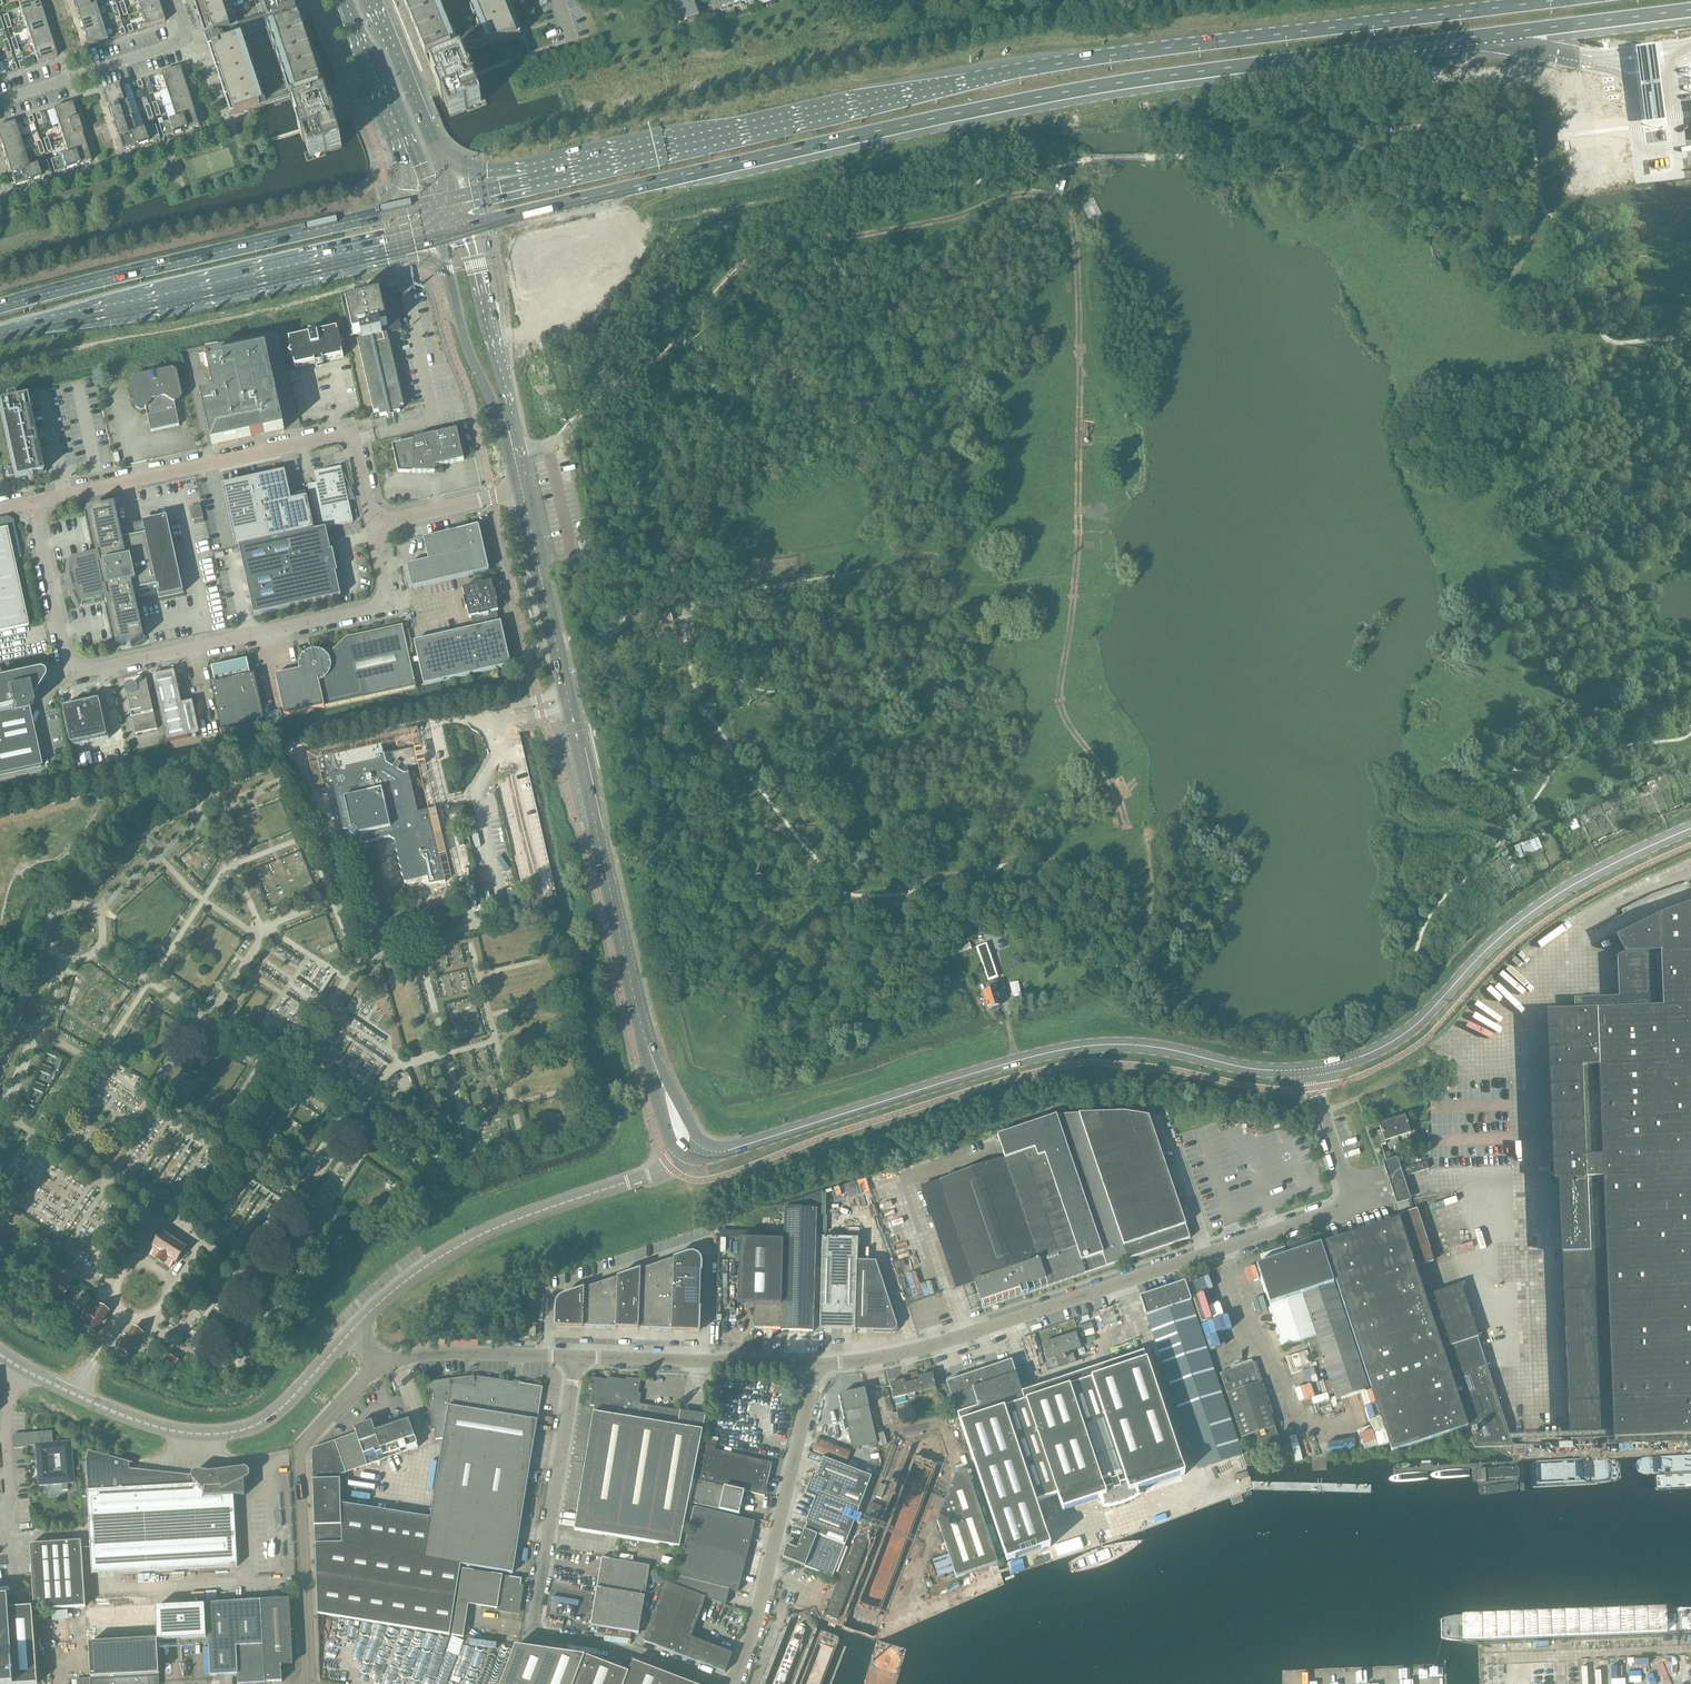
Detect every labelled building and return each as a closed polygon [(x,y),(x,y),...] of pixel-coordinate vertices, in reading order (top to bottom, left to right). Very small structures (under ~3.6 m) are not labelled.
[(23,17),(41,11),(38,0),(35,0),(19,5),(23,17)] [(78,11),(97,5),(95,0),(75,0),(78,11)] [(143,15),(162,9),(159,0),(151,0),(139,4),(143,15)] [(194,3),(198,14),(211,9),(208,0),(203,0),(194,3)] [(269,2),(272,14),(296,6),(294,0),(276,0),(269,2)] [(426,56),(453,45),(434,0),(403,0),(426,56)] [(475,0),(434,0),(453,45),(454,45),(457,53),(492,43),(475,0)] [(492,43),(521,35),(506,0),(475,0),(492,43)] [(677,10),(694,4),(692,0),(673,0),(677,10)] [(731,0),(717,0),(720,10),(732,6),(731,0)] [(694,4),(677,10),(681,23),(699,17),(698,17),(694,4)] [(80,17),(82,23),(101,16),(97,5),(78,11),(79,12),(77,12),(79,17),(80,17)] [(162,9),(143,15),(147,27),(166,21),(164,15),(165,14),(163,10),(162,10),(162,9)] [(211,9),(198,14),(201,25),(214,20),(211,9)] [(23,17),(26,28),(45,22),(41,11),(23,17)] [(82,23),(86,34),(105,28),(101,16),(82,23)] [(332,118),(334,117),(334,116),(332,117),(300,18),(223,43),(223,42),(220,43),(221,44),(212,47),(215,57),(212,58),(231,115),(262,105),(274,101),(290,96),(293,105),(300,127),(298,128),(303,141),(305,141),(308,152),(310,152),(324,147),(325,153),(342,147),(336,130),(338,130),(337,124),(335,121),(333,121),(332,118)] [(214,20),(201,25),(205,36),(218,32),(214,20)] [(26,28),(30,40),(49,33),(47,28),(48,27),(46,23),(45,23),(45,22),(26,28)] [(105,28),(86,34),(90,46),(109,40),(105,28)] [(30,40),(34,51),(53,45),(49,33),(30,40)] [(53,45),(34,51),(38,63),(57,57),(53,45)] [(453,45),(426,56),(431,68),(462,55),(460,52),(457,53),(454,45),(453,45)] [(1657,46),(1637,48),(1647,123),(1667,121),(1657,46)] [(462,55),(431,68),(438,86),(437,87),(441,98),(442,101),(444,100),(451,116),(467,110),(468,112),(487,105),(483,97),(479,98),(475,87),(477,86),(473,77),(471,73),(469,74),(463,58),(462,55)] [(162,74),(167,89),(186,83),(181,67),(162,74)] [(167,89),(172,105),(191,99),(191,98),(191,99),(186,83),(167,89)] [(110,108),(129,102),(124,86),(105,92),(110,108)] [(172,105),(177,119),(177,120),(196,114),(191,99),(172,105)] [(115,123),(134,117),(129,102),(110,108),(115,123)] [(53,109),(58,125),(77,119),(72,103),(53,109)] [(177,120),(177,119),(159,125),(163,138),(174,134),(188,129),(200,126),(196,114),(177,120)] [(117,129),(120,139),(139,132),(134,117),(115,123),(115,125),(114,125),(116,130),(117,129)] [(58,125),(63,140),(82,134),(77,119),(58,125)] [(1,144),(20,138),(14,122),(0,127),(0,141),(1,144)] [(139,132),(120,139),(124,151),(160,139),(156,126),(139,132)] [(63,140),(68,155),(68,156),(87,149),(82,134),(63,140)] [(6,159),(25,153),(20,138),(1,144),(6,159)] [(68,156),(68,155),(50,161),(54,173),(91,161),(87,149),(68,156)] [(8,165),(11,174),(30,168),(29,168),(25,153),(6,159),(6,160),(5,161),(7,165),(8,165)] [(30,168),(11,174),(15,186),(26,183),(26,182),(40,178),(51,174),(47,162),(29,168),(30,168)] [(362,339),(357,341),(374,413),(379,412),(380,416),(387,415),(388,417),(394,416),(393,413),(400,412),(399,407),(404,406),(387,334),(402,331),(393,294),(343,306),(350,336),(361,334),(362,339)] [(323,362),(323,364),(325,363),(324,361),(344,357),(343,352),(341,344),(340,344),(340,341),(338,333),(337,328),(317,332),(317,331),(308,333),(308,334),(288,339),(289,343),(291,351),(289,354),(292,356),(294,363),(295,368),(314,364),(314,366),(316,365),(316,363),(323,362)] [(284,430),(266,348),(212,360),(209,358),(206,359),(204,361),(204,362),(201,363),(201,365),(204,364),(205,365),(208,366),(214,394),(201,397),(212,446),(284,430)] [(143,372),(106,380),(123,459),(198,442),(181,364),(143,372)] [(15,480),(46,473),(36,428),(33,429),(32,429),(25,398),(14,401),(13,396),(5,398),(6,402),(0,404),(0,411),(15,480)] [(398,472),(426,473),(426,469),(464,460),(457,430),(392,444),(398,472)] [(341,467),(314,473),(316,484),(308,485),(317,530),(353,522),(348,500),(341,467)] [(283,473),(254,479),(257,493),(287,486),(284,473),(283,473)] [(224,486),(223,486),(233,531),(264,524),(260,509),(257,493),(254,479),(253,479),(226,485),(224,485),(224,486)] [(287,486),(257,493),(260,509),(291,502),(289,496),(287,486)] [(291,502),(260,509),(264,524),(267,541),(315,531),(308,498),(307,498),(291,502)] [(81,605),(82,606),(82,604),(82,602),(106,597),(116,644),(128,642),(132,647),(144,638),(134,591),(156,586),(159,598),(184,593),(167,517),(143,522),(143,523),(120,528),(115,504),(103,506),(100,501),(87,510),(97,557),(74,562),(72,560),(71,560),(74,563),(76,567),(78,571),(80,575),(80,578),(82,586),(83,588),(83,593),(82,597),(82,601),(81,604),(81,605)] [(191,505),(193,518),(204,516),(202,503),(191,505)] [(28,626),(13,560),(21,558),(13,522),(6,517),(0,519),(0,632),(28,626)] [(264,524),(233,531),(235,539),(236,548),(267,541),(264,524)] [(428,561),(407,566),(412,588),(489,571),(479,527),(479,526),(478,527),(478,526),(424,539),(428,561)] [(338,573),(333,553),(333,551),(331,551),(326,529),(239,548),(254,616),(341,597),(336,574),(338,573)] [(414,642),(424,685),(511,666),(501,622),(499,623),(496,612),(498,611),(496,602),(497,601),(495,591),(494,592),(492,582),(482,584),(482,583),(472,585),(472,586),(462,589),(465,598),(463,599),(466,608),(467,608),(469,618),(471,617),(474,628),(414,642)] [(651,617),(655,627),(672,622),(669,612),(651,617)] [(304,653),(297,646),(304,655),(303,656),(301,659),(300,661),(299,661),(300,662),(299,664),(299,667),(299,669),(299,670),(275,675),(284,716),(416,687),(403,625),(347,638),(327,655),(325,653),(323,652),(320,651),(321,651),(320,650),(320,651),(317,650),(315,650),(312,650),(312,648),(311,648),(311,649),(309,650),(306,651),(304,653)] [(251,675),(247,659),(211,667),(215,683),(212,684),(211,679),(210,679),(221,730),(265,720),(253,670),(252,670),(253,675),(251,675)] [(177,670),(179,678),(186,676),(185,669),(177,670)] [(35,675),(0,683),(0,776),(41,767),(29,708),(32,708),(29,696),(32,691),(34,691),(35,690),(36,688),(35,687),(39,680),(39,678),(39,677),(37,675),(35,675)] [(127,688),(126,692),(135,734),(157,729),(147,681),(146,681),(146,682),(137,687),(133,685),(130,685),(127,688)] [(177,682),(155,687),(160,709),(182,704),(177,682)] [(101,699),(89,702),(61,708),(70,747),(109,738),(101,699)] [(182,704),(160,709),(162,720),(184,715),(182,704)] [(184,715),(162,720),(164,731),(187,726),(184,715)] [(187,726),(164,731),(167,742),(189,737),(187,726)] [(429,746),(384,756),(382,746),(335,757),(334,753),(315,758),(321,784),(332,782),(343,831),(337,841),(340,843),(338,846),(342,849),(350,837),(355,840),(358,836),(361,836),(363,843),(394,836),(397,850),(394,851),(398,853),(399,857),(396,859),(400,861),(401,865),(397,867),(401,869),(402,873),(399,875),(403,877),(405,883),(428,878),(430,885),(446,882),(430,811),(418,813),(407,767),(432,763),(429,746)] [(1539,835),(1517,846),(1522,858),(1545,847),(1539,835)] [(1550,1012),(1556,1180),(1561,1180),(1572,1439),(1609,1438),(1609,1445),(1684,1443),(1684,1435),(1690,1435),(1690,904),(1662,914),(1618,936),(1626,953),(1619,957),(1621,997),(1577,999),(1577,1011),(1550,1012)] [(946,945),(950,956),(971,949),(968,938),(946,945)] [(976,947),(978,953),(979,952),(989,982),(999,979),(987,944),(976,947)] [(999,988),(997,982),(989,984),(991,990),(983,992),(988,1010),(1002,1005),(997,989),(999,988)] [(926,1186),(921,1187),(956,1289),(975,1283),(984,1308),(1021,1295),(1128,1260),(1190,1238),(1148,1117),(1124,1113),(1079,1115),(1057,1116),(997,1136),(1004,1155),(995,1158),(996,1162),(937,1182),(935,1177),(924,1181),(926,1186)] [(394,1125),(408,1134),(414,1123),(401,1114),(394,1125)] [(1405,1116),(1392,1121),(1397,1137),(1410,1133),(1411,1136),(1416,1134),(1413,1124),(1408,1126),(1405,1116)] [(1397,1137),(1392,1121),(1379,1125),(1381,1130),(1376,1132),(1381,1146),(1386,1144),(1385,1142),(1397,1137)] [(1389,1174),(1391,1181),(1429,1169),(1426,1162),(1389,1174)] [(868,1179),(847,1182),(849,1194),(870,1191),(868,1179)] [(784,1241),(782,1329),(782,1331),(813,1332),(813,1321),(817,1321),(818,1310),(813,1310),(816,1215),(822,1215),(823,1191),(777,1207),(779,1214),(784,1214),(784,1211),(785,1211),(784,1241)] [(1467,1427),(1424,1296),(1415,1268),(1430,1263),(1429,1263),(1433,1262),(1433,1261),(1430,1251),(1417,1209),(1411,1211),(1408,1201),(1409,1201),(1409,1200),(1394,1205),(1399,1219),(1323,1244),(1391,1452),(1467,1427)] [(164,1264),(170,1268),(174,1262),(176,1264),(187,1248),(162,1232),(159,1235),(154,1232),(149,1240),(154,1244),(151,1247),(154,1249),(150,1255),(156,1259),(156,1260),(163,1264),(164,1264)] [(854,1333),(855,1333),(857,1251),(858,1251),(858,1239),(822,1238),(820,1330),(822,1330),(822,1327),(831,1328),(843,1329),(843,1328),(852,1328),(852,1331),(854,1331),(854,1333)] [(754,1328),(782,1329),(784,1241),(740,1240),(738,1303),(754,1304),(754,1306),(755,1306),(754,1328)] [(1283,1349),(1307,1341),(1314,1361),(1322,1358),(1336,1401),(1368,1390),(1320,1244),(1256,1266),(1269,1306),(1283,1349)] [(857,1251),(855,1333),(856,1331),(858,1331),(858,1328),(867,1328),(867,1329),(873,1329),(873,1332),(872,1332),(872,1333),(892,1334),(895,1333),(897,1331),(898,1328),(898,1325),(889,1297),(887,1296),(876,1262),(865,1262),(865,1251),(858,1251),(857,1251)] [(674,1260),(674,1271),(701,1272),(701,1260),(701,1259),(701,1257),(700,1256),(700,1255),(699,1255),(698,1254),(697,1253),(696,1253),(695,1253),(693,1253),(674,1260)] [(674,1271),(674,1260),(657,1265),(656,1301),(661,1301),(673,1301),(673,1289),(674,1271)] [(656,1301),(657,1265),(640,1271),(639,1300),(650,1300),(656,1301)] [(36,1278),(63,1296),(69,1287),(42,1269),(36,1278)] [(617,1299),(628,1300),(639,1300),(640,1271),(618,1278),(617,1299)] [(701,1272),(674,1271),(673,1289),(700,1290),(701,1272)] [(1211,1288),(1206,1276),(1194,1281),(1198,1292),(1211,1288)] [(600,1299),(606,1299),(617,1299),(618,1278),(601,1284),(600,1299)] [(1147,1316),(1191,1447),(1195,1458),(1198,1469),(1242,1455),(1215,1375),(1190,1301),(1191,1301),(1185,1282),(1139,1297),(1146,1316),(1147,1316)] [(584,1298),(595,1298),(600,1299),(601,1284),(584,1290),(584,1298)] [(1460,1284),(1424,1296),(1467,1427),(1474,1448),(1493,1447),(1493,1450),(1502,1450),(1502,1447),(1512,1447),(1477,1338),(1478,1338),(1460,1284)] [(673,1289),(673,1301),(672,1308),(700,1309),(700,1290),(673,1289)] [(583,1312),(584,1298),(584,1290),(560,1298),(559,1298),(558,1299),(558,1300),(557,1300),(557,1301),(556,1302),(556,1303),(556,1311),(583,1312)] [(81,1305),(86,1308),(91,1300),(86,1297),(81,1305)] [(584,1298),(583,1312),(583,1327),(594,1327),(595,1298),(584,1298)] [(595,1298),(594,1327),(605,1328),(606,1299),(600,1299),(595,1298)] [(606,1299),(605,1328),(616,1328),(617,1299),(606,1299)] [(617,1299),(616,1328),(627,1328),(628,1300),(617,1299)] [(628,1300),(627,1328),(638,1329),(639,1300),(628,1300)] [(639,1300),(638,1329),(649,1329),(650,1300),(639,1300)] [(661,1301),(656,1301),(650,1300),(649,1329),(660,1330),(661,1301)] [(673,1301),(661,1301),(660,1330),(672,1330),(672,1308),(673,1301)] [(82,1319),(88,1323),(86,1327),(95,1333),(101,1324),(104,1325),(107,1322),(104,1320),(109,1312),(100,1306),(96,1311),(94,1310),(92,1312),(89,1310),(82,1319)] [(672,1308),(672,1330),(699,1331),(700,1309),(672,1308)] [(583,1312),(556,1311),(555,1326),(583,1327),(583,1312)] [(120,1349),(129,1355),(143,1334),(134,1328),(129,1335),(126,1333),(123,1337),(126,1339),(120,1349)] [(1075,1334),(1059,1339),(1067,1365),(1076,1362),(1072,1351),(1080,1349),(1075,1334)] [(1067,1365),(1059,1339),(1042,1345),(1047,1360),(1055,1357),(1059,1368),(1067,1365)] [(1288,1356),(1292,1368),(1309,1363),(1305,1350),(1288,1356)] [(161,1361),(173,1370),(180,1359),(168,1351),(161,1361)] [(1041,1351),(1035,1353),(1039,1364),(1042,1362),(1043,1359),(1041,1351)] [(1144,1353),(1021,1393),(1023,1397),(959,1418),(1007,1562),(1050,1547),(1035,1503),(1057,1495),(1062,1512),(1100,1499),(1102,1507),(1108,1507),(1111,1507),(1115,1506),(1118,1505),(1119,1507),(1125,1505),(1124,1503),(1127,1502),(1132,1499),(1135,1497),(1138,1495),(1137,1491),(1184,1475),(1144,1353)] [(1039,1364),(1035,1353),(1021,1358),(1026,1372),(1040,1367),(1039,1364)] [(947,1383),(959,1418),(1023,1397),(1011,1361),(947,1383)] [(1242,1438),(1256,1433),(1274,1427),(1253,1362),(1220,1374),(1242,1438)] [(919,1383),(912,1385),(915,1397),(922,1396),(922,1392),(936,1389),(933,1374),(918,1377),(919,1383)] [(469,1383),(468,1377),(428,1382),(432,1411),(429,1412),(432,1431),(434,1431),(435,1440),(443,1439),(430,1518),(341,1504),(340,1475),(346,1473),(346,1474),(347,1473),(346,1473),(367,1465),(418,1448),(409,1421),(397,1425),(398,1426),(392,1428),(387,1425),(374,1429),(372,1422),(354,1428),(356,1434),(335,1441),(335,1442),(312,1450),(315,1544),(316,1560),(318,1612),(318,1614),(450,1635),(461,1565),(513,1573),(520,1531),(536,1429),(539,1429),(539,1430),(551,1431),(553,1418),(538,1415),(543,1387),(520,1384),(520,1385),(513,1384),(513,1383),(477,1377),(476,1382),(469,1383)] [(585,1464),(575,1530),(679,1547),(693,1480),(705,1415),(681,1411),(639,1405),(641,1394),(638,1394),(640,1380),(626,1378),(625,1383),(616,1382),(616,1379),(607,1378),(607,1380),(591,1378),(589,1389),(592,1390),(589,1406),(595,1406),(586,1459),(584,1458),(583,1463),(585,1464)] [(915,1397),(912,1385),(906,1386),(904,1380),(890,1384),(893,1399),(908,1396),(908,1399),(915,1397)] [(841,1395),(853,1449),(877,1444),(865,1390),(841,1395)] [(901,1413),(894,1414),(895,1418),(896,1421),(902,1420),(901,1413)] [(1375,1420),(1370,1422),(1374,1432),(1378,1430),(1375,1420)] [(1274,1427),(1256,1433),(1261,1446),(1279,1440),(1274,1427)] [(29,1446),(31,1446),(35,1445),(36,1456),(31,1456),(31,1462),(37,1461),(39,1486),(62,1484),(62,1491),(68,1490),(67,1484),(74,1483),(71,1442),(53,1443),(52,1432),(26,1434),(13,1435),(14,1449),(26,1448),(29,1448),(29,1446)] [(886,1445),(883,1433),(876,1435),(880,1447),(886,1445)] [(846,1446),(826,1439),(819,1436),(813,1452),(846,1465),(852,1449),(846,1446)] [(695,1480),(745,1492),(765,1496),(772,1464),(715,1451),(716,1444),(702,1441),(694,1480),(695,1480)] [(971,1469),(963,1446),(954,1449),(962,1473),(971,1469)] [(192,1475),(187,1475),(129,1470),(130,1463),(133,1464),(133,1463),(88,1451),(86,1462),(88,1491),(92,1574),(237,1566),(234,1496),(245,1495),(244,1474),(231,1474),(231,1472),(226,1472),(226,1474),(221,1474),(192,1475)] [(805,1494),(815,1498),(840,1508),(857,1515),(866,1490),(871,1478),(823,1458),(816,1475),(814,1474),(805,1494)] [(948,1553),(932,1558),(938,1576),(954,1571),(956,1578),(997,1564),(991,1545),(998,1543),(992,1525),(985,1527),(966,1471),(956,1475),(937,1522),(948,1553)] [(745,1492),(695,1480),(690,1503),(740,1515),(745,1492)] [(807,1524),(847,1540),(857,1515),(840,1508),(815,1498),(806,1524),(807,1524)] [(870,1503),(850,1557),(827,1616),(831,1618),(833,1619),(833,1618),(837,1620),(861,1561),(880,1507),(870,1503)] [(675,1586),(706,1598),(726,1605),(729,1590),(738,1592),(742,1575),(748,1576),(757,1541),(751,1540),(755,1522),(694,1507),(675,1586)] [(807,1524),(805,1530),(845,1546),(847,1540),(807,1524)] [(845,1546),(805,1530),(797,1549),(786,1545),(783,1558),(832,1578),(845,1546)] [(34,1610),(85,1607),(86,1607),(81,1541),(35,1544),(30,1545),(34,1610)] [(514,1573),(519,1574),(523,1552),(518,1551),(514,1573)] [(602,1558),(590,1626),(639,1634),(650,1566),(602,1558)] [(517,1612),(521,1586),(522,1579),(463,1570),(452,1635),(463,1637),(469,1604),(497,1609),(517,1612)] [(706,1598),(675,1586),(665,1582),(643,1641),(683,1656),(725,1672),(732,1654),(690,1638),(706,1598)] [(934,1593),(937,1606),(950,1603),(947,1590),(934,1593)] [(32,1608),(9,1609),(8,1596),(4,1596),(4,1595),(0,1595),(0,1683),(38,1683),(32,1608)] [(281,1665),(282,1665),(282,1664),(292,1664),(292,1654),(293,1654),(290,1599),(262,1601),(266,1683),(282,1682),(281,1665)] [(209,1648),(235,1647),(237,1683),(265,1682),(261,1600),(206,1603),(208,1626),(209,1648)] [(156,1620),(88,1623),(91,1678),(91,1683),(159,1683),(159,1674),(157,1641),(207,1638),(205,1605),(156,1607),(157,1619),(156,1620)] [(52,1611),(53,1616),(36,1618),(39,1651),(56,1650),(53,1621),(68,1620),(67,1610),(52,1611)] [(789,1620),(764,1683),(796,1683),(817,1627),(811,1617),(802,1613),(789,1620)] [(633,1662),(633,1663),(623,1661),(619,1670),(585,1657),(515,1646),(501,1683),(690,1683),(633,1662)] [(40,1658),(41,1669),(50,1668),(49,1657),(40,1658)]
